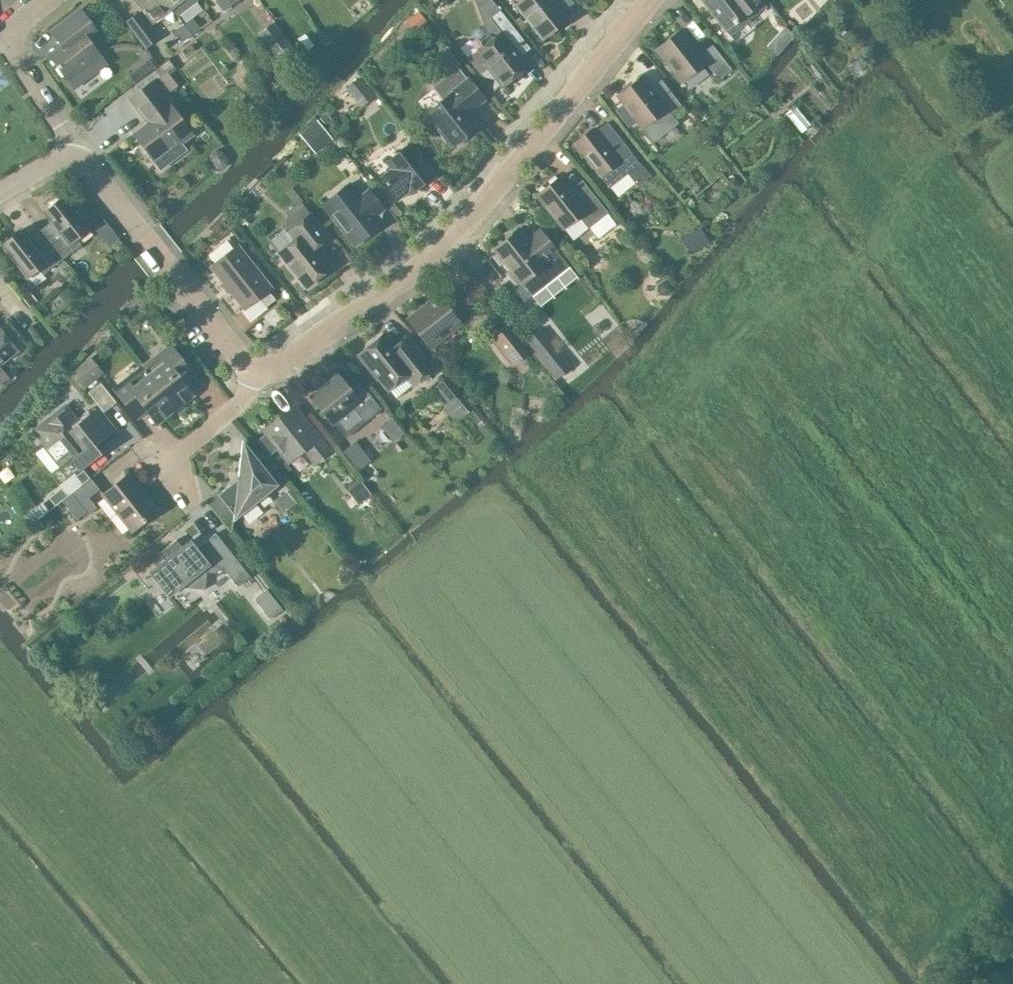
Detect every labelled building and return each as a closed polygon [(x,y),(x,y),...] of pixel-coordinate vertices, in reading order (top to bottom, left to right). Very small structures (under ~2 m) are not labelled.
[(171,8),(172,8),(165,0),(134,0),(152,23),(171,8)] [(197,0),(165,0),(172,8),(171,8),(177,16),(198,1),(197,0)] [(232,4),(229,0),(215,0),(214,0),(222,11),(232,4)] [(503,86),(529,66),(512,44),(522,37),(491,0),(475,0),(488,35),(481,40),(481,46),(468,57),(487,81),(494,76),(503,86)] [(563,11),(573,3),(571,0),(520,0),(515,4),(543,39),(569,18),(563,11)] [(725,30),(737,20),(742,26),(766,7),(761,0),(702,0),(725,30)] [(99,55),(100,54),(89,40),(98,33),(81,9),(51,32),(61,45),(48,55),(74,89),(94,74),(89,67),(101,57),(99,55)] [(428,23),(418,11),(407,21),(416,33),(428,23)] [(126,22),(145,47),(158,38),(138,12),(126,22)] [(184,24),(192,35),(200,29),(192,18),(184,24)] [(258,34),(277,59),(293,47),(274,22),(258,34)] [(182,42),(192,35),(184,24),(174,30),(182,42)] [(793,37),(784,28),(778,34),(788,43),(793,37)] [(682,80),(706,62),(719,79),(731,70),(712,45),(700,54),(680,30),(657,48),(682,80)] [(442,100),(427,112),(453,144),(477,126),(467,113),(483,100),(465,78),(457,68),(456,66),(459,64),(448,51),(437,60),(449,75),(432,88),(442,100)] [(681,105),(661,80),(650,88),(641,76),(617,95),(623,104),(615,110),(629,128),(637,121),(641,127),(650,121),(653,124),(658,125),(681,105)] [(171,95),(157,77),(129,99),(147,123),(133,134),(153,159),(178,140),(180,143),(194,133),(172,105),(174,103),(169,97),(171,95)] [(346,88),(361,107),(375,97),(359,77),(346,88)] [(326,112),(320,117),(326,125),(332,120),(326,112)] [(316,120),(299,134),(311,148),(328,134),(316,120)] [(574,142),(601,176),(609,187),(628,173),(640,163),(608,121),(596,130),(594,127),(574,142)] [(436,174),(411,142),(387,162),(392,169),(381,178),(397,199),(409,190),(411,193),(436,174)] [(210,161),(216,168),(223,169),(227,166),(228,159),(222,151),(216,150),(210,154),(210,161)] [(564,228),(579,216),(589,228),(608,213),(591,191),(580,200),(560,175),(537,193),(564,228)] [(728,181),(727,189),(732,195),(742,187),(734,177),(728,181)] [(350,182),(322,204),(355,245),(382,224),(375,215),(384,208),(369,189),(361,196),(350,182)] [(63,195),(43,211),(51,222),(56,228),(45,237),(63,259),(81,244),(76,238),(77,238),(89,228),(63,195)] [(310,214),(295,226),(289,231),(295,239),(279,252),(306,286),(331,266),(316,247),(328,237),(310,214)] [(701,227),(690,234),(698,248),(709,241),(701,227)] [(21,228),(1,244),(27,278),(39,268),(44,274),(63,259),(45,237),(34,245),(29,239),(21,228)] [(526,239),(526,238),(518,229),(494,248),(511,269),(509,271),(518,282),(520,281),(533,297),(571,267),(562,257),(556,249),(545,235),(540,229),(526,239)] [(275,298),(268,289),(271,287),(238,245),(211,266),(244,308),(259,297),(266,306),(275,298)] [(657,291),(661,295),(667,295),(670,292),(671,286),(667,282),(660,282),(657,286),(657,291)] [(22,298),(29,307),(37,301),(29,292),(22,298)] [(448,304),(445,305),(438,296),(409,318),(430,346),(459,324),(453,316),(455,313),(455,310),(454,307),(451,304),(448,304)] [(17,349),(14,346),(17,343),(3,326),(0,329),(0,328),(0,363),(17,349)] [(491,340),(512,366),(530,352),(509,326),(491,340)] [(406,338),(396,347),(385,333),(359,354),(377,378),(379,376),(389,389),(406,375),(413,385),(432,370),(406,338)] [(535,333),(523,342),(554,381),(565,372),(535,333)] [(171,344),(142,366),(175,408),(194,394),(183,380),(193,373),(171,344)] [(70,373),(85,390),(104,373),(90,356),(70,373)] [(142,366),(127,379),(114,389),(136,418),(146,410),(157,423),(175,408),(142,366)] [(338,375),(311,396),(332,423),(351,408),(362,423),(381,408),(373,399),(370,394),(363,385),(352,393),(349,389),(338,375)] [(439,384),(451,400),(460,393),(448,377),(439,384)] [(288,462),(304,449),(314,462),(330,450),(294,405),(263,430),(265,434),(257,440),(269,455),(277,449),(288,462)] [(98,411),(79,426),(65,408),(37,430),(61,460),(70,453),(80,465),(96,453),(90,445),(111,428),(98,411)] [(391,417),(381,425),(382,426),(390,436),(393,440),(403,433),(391,417)] [(278,484),(242,439),(237,479),(235,479),(217,493),(233,514),(232,520),(278,484)] [(76,475),(82,483),(90,477),(84,469),(76,475)] [(129,473),(102,494),(131,531),(158,510),(129,473)] [(91,477),(71,493),(62,501),(77,520),(86,512),(88,514),(97,507),(89,497),(100,488),(91,477)] [(371,494),(360,481),(347,492),(358,505),(371,494)] [(49,497),(55,505),(67,495),(61,487),(49,497)] [(274,500),(284,513),(296,503),(286,491),(274,500)] [(160,553),(165,559),(158,564),(148,572),(169,597),(183,586),(206,589),(207,576),(221,565),(237,585),(250,576),(216,532),(196,548),(181,546),(176,540),(160,553)] [(282,609),(267,589),(255,598),(269,618),(282,609)]
